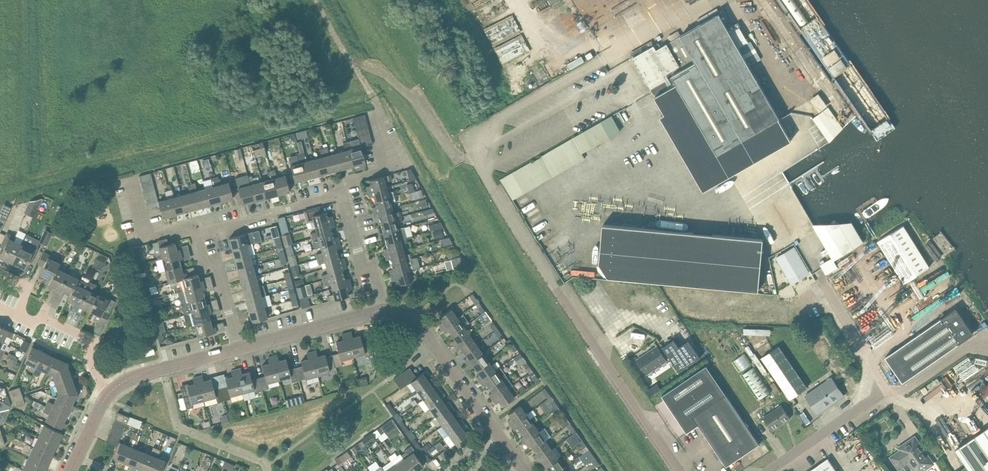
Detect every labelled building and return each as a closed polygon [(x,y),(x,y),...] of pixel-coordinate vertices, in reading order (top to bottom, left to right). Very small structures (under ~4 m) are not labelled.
[(669,43),(684,69),(672,76),(677,85),(654,96),(664,113),(659,117),(704,190),(791,140),(719,14),(669,43)] [(654,46),(633,58),(648,84),(680,66),(667,44),(656,50),(654,46)] [(353,118),(355,124),(366,121),(365,115),(353,118)] [(355,124),(356,130),(368,127),(366,121),(355,124)] [(356,130),(358,136),(370,133),(368,127),(356,130)] [(300,132),(296,133),(298,139),(308,137),(306,131),(300,132)] [(358,136),(360,142),(371,139),(370,133),(358,136)] [(360,142),(361,147),(361,148),(373,145),(371,139),(360,142)] [(264,144),(265,148),(280,144),(279,140),(264,144)] [(350,141),(347,142),(354,166),(365,163),(361,148),(361,147),(353,149),(350,141)] [(345,151),(337,153),(342,169),(354,166),(347,142),(343,143),(345,151)] [(323,148),(330,172),(342,169),(337,153),(330,155),(327,144),(323,145),(323,148)] [(246,146),(249,157),(254,156),(251,145),(246,146)] [(233,150),(236,158),(242,157),(240,148),(233,150)] [(322,157),(314,159),(318,176),(330,172),(323,148),(320,149),(322,157)] [(304,153),(300,154),(307,179),(318,176),(314,159),(306,161),(304,153)] [(307,179),(300,154),(297,155),(299,163),(290,166),(295,182),(307,179)] [(208,159),(201,161),(203,167),(210,166),(208,159)] [(275,169),(271,170),(278,195),(290,192),(285,175),(277,178),(275,169)] [(269,180),(262,182),(266,198),(278,195),(271,170),(267,172),(269,180)] [(409,181),(416,179),(411,170),(407,171),(409,181)] [(247,172),(247,175),(248,177),(254,201),(266,198),(262,182),(254,184),(250,171),(247,172)] [(139,176),(140,182),(152,179),(151,173),(139,176)] [(213,187),(205,189),(210,205),(221,202),(215,177),(214,178),(213,173),(209,173),(211,179),(213,187)] [(248,177),(247,175),(235,178),(238,188),(242,204),(254,201),(248,177)] [(366,187),(368,192),(386,187),(385,182),(391,180),(390,175),(369,180),(371,185),(366,187)] [(218,177),(215,177),(221,202),(233,199),(231,189),(229,182),(220,185),(218,177)] [(140,182),(142,187),(154,184),(152,179),(140,182)] [(195,183),(191,184),(198,208),(210,205),(205,189),(197,191),(195,183)] [(142,187),(143,193),(155,190),(154,184),(142,187)] [(190,193),(182,195),(186,211),(198,208),(191,184),(188,185),(190,193)] [(168,190),(174,215),(186,211),(182,195),(174,197),(171,186),(167,187),(168,190)] [(374,196),(375,201),(395,196),(394,191),(388,192),(386,187),(368,192),(369,198),(374,196)] [(414,191),(412,191),(414,200),(423,197),(421,189),(414,191)] [(143,193),(145,199),(157,195),(155,190),(143,193)] [(158,201),(160,207),(163,218),(174,215),(168,190),(164,191),(167,199),(158,201)] [(145,199),(146,204),(158,201),(157,195),(145,199)] [(372,207),(373,213),(392,208),(390,203),(397,201),(395,196),(375,201),(376,206),(372,207)] [(49,200),(43,197),(39,207),(45,210),(49,200)] [(24,213),(33,217),(42,198),(29,201),(24,213)] [(148,210),(160,207),(158,201),(146,204),(148,210)] [(4,203),(0,211),(0,213),(2,214),(0,217),(0,218),(4,220),(11,207),(4,203)] [(314,221),(315,226),(333,221),(332,216),(328,217),(326,212),(321,213),(319,207),(304,211),(307,223),(314,221)] [(379,217),(380,222),(401,217),(400,211),(393,213),(392,208),(373,213),(375,218),(379,217)] [(277,219),(282,236),(289,234),(284,217),(277,219)] [(378,228),(379,234),(397,229),(396,223),(402,222),(401,217),(380,222),(382,227),(378,228)] [(310,233),(312,238),(332,233),(331,228),(335,227),(333,221),(315,226),(317,232),(310,233)] [(429,225),(430,231),(443,227),(440,222),(429,225)] [(608,277),(759,290),(763,239),(603,224),(599,264),(608,277)] [(878,242),(904,283),(930,267),(904,226),(878,242)] [(39,241),(47,245),(53,233),(45,229),(39,241)] [(385,238),(386,243),(407,237),(405,232),(399,234),(397,229),(379,234),(381,239),(385,238)] [(12,263),(23,241),(7,233),(2,243),(6,245),(0,257),(12,263)] [(319,242),(321,247),(339,242),(338,237),(333,238),(332,233),(312,238),(313,243),(319,242)] [(229,238),(232,249),(247,245),(244,234),(229,238)] [(283,238),(285,246),(291,244),(292,244),(289,234),(282,236),(283,238)] [(383,249),(385,255),(403,250),(402,244),(408,243),(407,237),(386,243),(387,248),(383,249)] [(162,259),(181,254),(179,249),(177,250),(175,243),(168,244),(167,238),(157,241),(161,254),(157,255),(158,260),(162,259)] [(23,241),(12,263),(24,269),(30,256),(34,258),(38,248),(23,241)] [(316,254),(317,259),(338,254),(336,249),(341,248),(339,242),(321,247),(322,253),(316,254)] [(252,244),(232,249),(235,259),(250,256),(255,254),(252,244)] [(291,244),(285,246),(288,256),(294,254),(291,244)] [(776,258),(791,284),(808,274),(793,248),(776,258)] [(454,249),(445,251),(448,260),(451,259),(456,257),(454,249)] [(391,259),(392,264),(412,258),(411,253),(404,255),(403,250),(385,255),(386,260),(391,259)] [(44,283),(49,285),(57,269),(60,263),(48,258),(50,255),(43,252),(38,264),(44,267),(40,274),(47,277),(44,283)] [(135,253),(138,265),(143,264),(143,263),(144,263),(143,260),(142,260),(140,254),(142,253),(142,252),(135,253)] [(165,270),(181,266),(179,259),(182,259),(181,254),(162,259),(165,270)] [(325,263),(326,268),(345,263),(343,258),(339,259),(338,254),(317,259),(319,264),(325,263)] [(235,259),(238,270),(253,266),(250,256),(235,259)] [(456,257),(451,259),(453,269),(465,266),(459,256),(456,257)] [(389,270),(390,275),(409,270),(419,267),(417,257),(412,258),(392,264),(393,269),(389,270)] [(832,258),(820,265),(826,275),(838,268),(832,258)] [(322,275),(323,280),(343,275),(342,270),(346,269),(345,263),(326,268),(328,273),(322,275)] [(187,277),(187,276),(186,272),(183,273),(181,266),(165,270),(169,283),(182,279),(182,278),(187,277)] [(238,270),(241,280),(256,276),(253,266),(238,270)] [(53,293),(57,295),(68,274),(57,269),(49,285),(55,288),(53,293)] [(409,270),(390,275),(392,281),(396,280),(398,285),(418,279),(416,274),(410,276),(409,270)] [(64,292),(70,295),(71,295),(76,284),(76,285),(79,279),(68,274),(57,295),(62,298),(64,292)] [(180,291),(204,285),(202,280),(199,281),(197,274),(187,276),(187,277),(182,278),(182,279),(169,283),(170,289),(171,289),(173,288),(175,292),(175,293),(180,291)] [(331,284),(332,289),(350,284),(349,278),(345,280),(343,275),(323,280),(324,285),(331,284)] [(241,280),(243,291),(259,287),(256,276),(241,280)] [(291,278),(285,279),(288,290),(294,288),(291,278)] [(72,309),(76,311),(90,282),(90,281),(89,284),(79,279),(76,285),(76,284),(71,295),(70,295),(67,300),(74,304),(72,309)] [(295,281),(296,287),(304,285),(303,279),(295,281)] [(83,308),(90,311),(97,295),(99,291),(95,289),(97,285),(90,282),(76,311),(81,313),(83,308)] [(350,284),(332,289),(334,294),(327,296),(329,301),(335,299),(335,300),(349,296),(348,291),(352,289),(350,284)] [(181,304),(204,297),(202,291),(205,290),(204,285),(180,291),(183,303),(181,304)] [(296,288),(299,298),(307,296),(304,285),(296,288)] [(243,291),(246,301),(261,297),(259,287),(243,291)] [(469,296),(476,305),(479,303),(472,294),(469,296)] [(97,295),(90,311),(96,314),(93,319),(105,325),(116,301),(109,298),(109,300),(100,296),(97,295)] [(307,296),(299,298),(302,308),(310,306),(307,296)] [(184,315),(210,308),(209,303),(206,304),(204,297),(181,304),(184,315)] [(246,301),(249,312),(264,308),(261,297),(246,301)] [(476,305),(482,314),(485,311),(479,303),(476,305)] [(195,324),(195,325),(210,320),(208,314),(211,313),(210,308),(184,315),(187,327),(195,324)] [(264,308),(249,312),(252,322),(267,318),(264,308)] [(439,324),(442,329),(457,318),(451,309),(439,318),(442,322),(439,324)] [(885,357),(902,382),(973,334),(956,309),(885,357)] [(156,311),(151,312),(153,320),(158,319),(157,315),(162,314),(161,310),(156,311)] [(449,331),(452,335),(464,327),(457,318),(442,329),(445,334),(449,331)] [(210,320),(195,325),(198,337),(216,332),(215,326),(212,327),(210,320)] [(3,342),(6,336),(11,338),(14,333),(8,330),(9,330),(0,326),(0,340),(3,342)] [(451,342),(454,347),(470,336),(464,327),(452,335),(455,339),(451,342)] [(351,332),(347,333),(353,357),(365,353),(366,357),(373,355),(369,343),(363,345),(360,336),(353,338),(351,332)] [(339,353),(332,355),(335,367),(342,365),(341,360),(353,357),(347,333),(342,335),(343,340),(336,342),(339,353)] [(461,349),(464,353),(476,345),(470,336),(454,347),(458,351),(461,349)] [(657,346),(637,360),(647,374),(667,360),(665,358),(669,356),(679,372),(701,357),(689,340),(679,346),(674,339),(663,347),(664,348),(660,351),(657,346)] [(24,340),(20,349),(25,351),(29,342),(24,340)] [(29,370),(34,373),(44,352),(37,349),(39,346),(33,343),(25,362),(31,365),(29,370)] [(464,360),(467,364),(482,353),(476,345),(464,353),(467,357),(464,360)] [(762,357),(790,399),(807,388),(779,346),(762,357)] [(316,351),(312,352),(318,375),(330,372),(329,369),(335,367),(332,355),(326,357),(325,355),(318,357),(316,351)] [(42,370),(48,373),(55,357),(57,355),(51,352),(50,355),(44,352),(34,373),(39,375),(42,370)] [(302,366),(296,368),(299,380),(306,378),(306,379),(318,375),(312,352),(307,353),(308,359),(301,361),(302,366)] [(474,366),(477,371),(489,362),(482,353),(467,364),(470,369),(474,366)] [(277,355),(272,357),(279,380),(291,377),(292,382),(299,380),(296,368),(289,370),(286,359),(279,361),(277,355)] [(519,359),(515,361),(520,367),(523,364),(526,362),(522,356),(519,359)] [(48,373),(53,375),(66,363),(55,357),(48,373)] [(265,376),(258,378),(262,390),(268,389),(267,383),(279,380),(272,357),(268,358),(269,364),(262,366),(265,376)] [(476,377),(480,382),(495,371),(489,362),(477,371),(480,375),(476,377)] [(523,364),(529,373),(532,371),(526,362),(523,364)] [(53,375),(56,384),(72,378),(66,363),(53,375)] [(698,425),(726,467),(760,444),(726,395),(706,366),(662,396),(687,433),(698,425)] [(241,368),(236,370),(242,393),(254,390),(255,392),(262,390),(258,378),(252,380),(249,372),(242,374),(241,368)] [(411,381),(416,378),(409,368),(404,372),(411,381)] [(227,386),(221,388),(224,400),(231,399),(230,396),(242,393),(236,370),(231,371),(233,377),(225,379),(227,386)] [(410,382),(417,391),(429,382),(426,378),(429,376),(426,371),(416,378),(411,381),(410,382)] [(486,384),(489,388),(501,380),(495,371),(480,382),(483,387),(486,384)] [(532,371),(529,373),(535,382),(539,380),(532,371)] [(406,385),(410,382),(411,381),(404,372),(398,376),(406,385)] [(202,376),(198,377),(204,400),(216,397),(217,402),(219,405),(224,404),(223,401),(224,400),(221,388),(214,390),(211,379),(204,381),(202,376)] [(400,389),(406,385),(398,376),(393,379),(400,389)] [(489,395),(492,400),(512,385),(506,376),(501,380),(489,388),(492,392),(489,395)] [(204,400),(198,377),(193,378),(194,384),(187,386),(189,395),(183,396),(186,409),(193,407),(192,403),(204,400)] [(56,384),(59,393),(77,394),(72,378),(56,384)] [(805,396),(818,414),(844,396),(832,378),(805,396)] [(417,391),(423,400),(439,389),(435,384),(432,386),(429,382),(417,391)] [(657,384),(646,391),(650,397),(661,390),(657,384)] [(512,385),(492,400),(495,404),(499,402),(502,406),(514,397),(519,394),(512,385)] [(9,391),(14,407),(25,403),(20,387),(9,391)] [(541,390),(548,399),(551,397),(544,388),(541,390)] [(423,400),(430,408),(441,400),(438,396),(442,393),(439,389),(423,400)] [(59,393),(57,398),(72,405),(77,394),(59,393)] [(551,404),(554,408),(557,406),(551,397),(548,399),(539,405),(543,410),(551,404)] [(49,401),(46,407),(67,416),(70,410),(73,412),(75,406),(72,405),(57,398),(54,404),(49,401)] [(430,408),(436,417),(451,406),(448,401),(444,404),(441,400),(430,408)] [(0,411),(0,414),(6,417),(11,406),(4,403),(0,411)] [(763,418),(772,431),(790,418),(781,405),(763,418)] [(436,417),(442,426),(454,417),(451,413),(455,411),(451,406),(436,417)] [(507,421),(511,426),(526,415),(520,406),(508,414),(511,418),(507,421)] [(67,416),(46,407),(44,412),(49,414),(46,421),(55,425),(64,430),(67,424),(64,423),(67,416)] [(118,412),(115,419),(127,424),(129,417),(118,412)] [(518,428),(521,432),(532,423),(537,420),(534,416),(529,419),(526,415),(511,426),(514,430),(518,428)] [(566,425),(567,426),(570,423),(564,415),(560,417),(557,419),(563,428),(566,425)] [(129,417),(127,424),(139,429),(142,422),(129,417)] [(442,426),(449,435),(464,424),(460,419),(457,421),(454,417),(442,426)] [(115,419),(113,425),(124,430),(127,424),(115,419)] [(392,419),(380,427),(386,434),(397,426),(392,419)] [(520,439),(523,443),(539,432),(532,423),(521,432),(524,436),(520,439)] [(567,426),(573,434),(576,432),(570,423),(567,426)] [(44,424),(39,436),(57,444),(63,433),(54,429),(44,424)] [(464,424),(449,435),(455,444),(467,435),(464,431),(467,428),(464,424)] [(113,425),(110,431),(122,435),(124,430),(113,425)] [(402,428),(408,437),(413,434),(410,429),(409,430),(405,426),(402,428)] [(371,434),(374,438),(375,439),(384,432),(380,427),(377,430),(371,434)] [(956,450),(967,466),(959,470),(987,470),(987,428),(956,450)] [(110,431),(108,436),(119,441),(122,435),(110,431)] [(530,445),(533,449),(545,441),(539,432),(523,443),(527,448),(530,445)] [(575,438),(579,443),(582,441),(576,432),(573,434),(564,441),(567,446),(571,444),(570,442),(575,438)] [(114,458),(125,463),(136,435),(133,433),(128,446),(120,443),(114,458)] [(408,437),(415,446),(418,443),(414,438),(416,437),(413,434),(408,437)] [(125,463),(136,467),(143,452),(135,449),(141,436),(136,435),(125,463)] [(39,436),(33,447),(52,456),(57,444),(39,436)] [(108,436),(106,442),(117,447),(119,441),(108,436)] [(892,457),(900,470),(898,470),(921,470),(932,463),(915,438),(900,448),(902,451),(892,457)] [(440,441),(428,450),(430,453),(434,451),(436,453),(444,447),(440,441)] [(533,456),(536,461),(551,450),(545,441),(533,449),(536,454),(533,456)] [(582,441),(579,443),(583,449),(580,451),(581,452),(578,453),(580,456),(589,450),(582,441)] [(421,454),(424,452),(426,451),(423,447),(422,448),(418,443),(415,446),(421,454)] [(404,459),(412,470),(417,470),(424,466),(414,453),(415,452),(411,446),(405,450),(409,456),(404,459)] [(33,447),(28,458),(46,467),(52,456),(33,447)] [(145,470),(148,470),(157,449),(153,447),(150,455),(143,452),(136,467),(145,470)] [(148,470),(161,470),(165,461),(157,458),(161,450),(157,449),(148,470)] [(543,463),(546,467),(558,459),(551,450),(536,461),(539,465),(543,463)] [(347,451),(344,453),(347,459),(349,461),(350,462),(353,460),(347,451)] [(424,452),(421,454),(427,463),(431,461),(424,452)] [(344,453),(337,458),(341,463),(347,459),(344,453)] [(23,470),(25,470),(45,470),(46,467),(28,458),(23,470)] [(395,466),(398,470),(412,470),(404,459),(395,466)] [(564,467),(558,459),(546,467),(549,470),(559,470),(564,467)] [(828,459),(810,470),(836,470),(828,459)]
